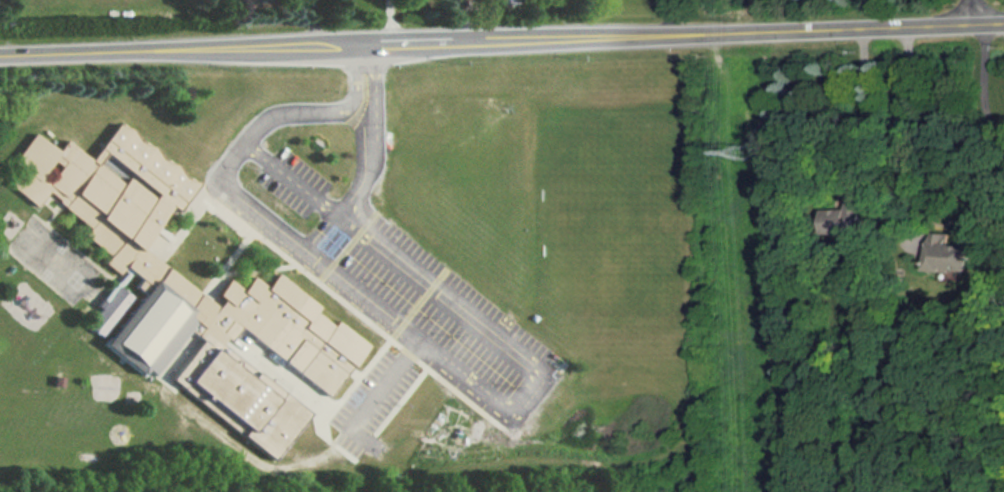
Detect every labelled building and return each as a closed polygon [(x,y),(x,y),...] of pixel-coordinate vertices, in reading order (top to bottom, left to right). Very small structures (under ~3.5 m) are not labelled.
[(277,269),(317,299),(312,305),(335,324),(339,320),(363,339),(327,385),(244,319),(232,333),(228,330),(223,337),(308,404),(271,450),(168,369),(196,333),(190,329),(155,374),(103,333),(143,283),(139,279),(144,273),(125,258),(121,263),(108,253),(111,249),(84,228),(89,221),(51,191),(40,205),(7,179),(20,163),(14,151),(34,125),(58,143),(66,133),(91,152),(119,115),(200,177),(182,201),(174,195),(140,239),(220,300),(226,292),(218,286),(231,270),(243,280),(254,266),(270,279),(277,269)] [(827,204),(828,235),(875,234),(874,190),(844,191),(844,204),(827,204)] [(932,246),(930,281),(973,283),(975,248),(932,246)] [(101,335),(133,297),(118,285),(86,323),(101,335)]
